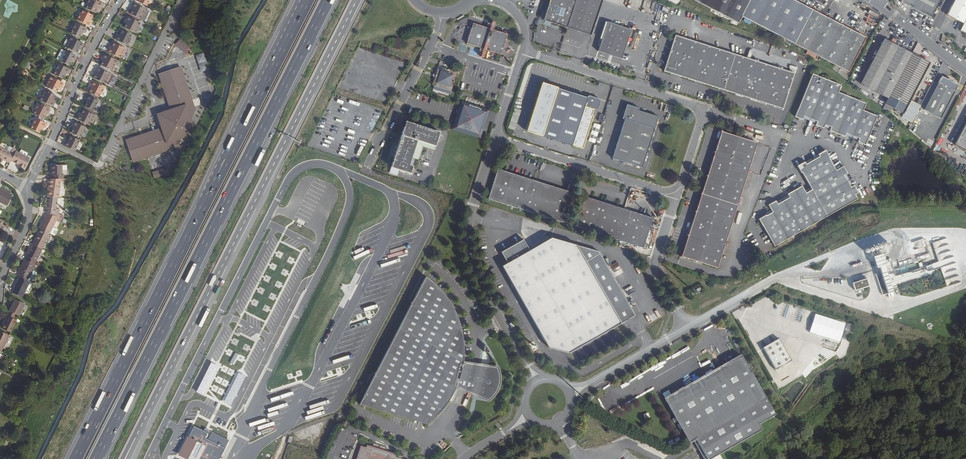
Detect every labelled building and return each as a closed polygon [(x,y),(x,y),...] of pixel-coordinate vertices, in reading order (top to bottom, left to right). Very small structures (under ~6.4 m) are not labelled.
[(89,5),(87,9),(97,14),(99,9),(101,9),(102,10),(105,5),(95,0),(91,0),(88,5),(89,5)] [(566,29),(576,0),(550,0),(543,22),(566,30),(566,29)] [(566,29),(590,37),(602,0),(576,0),(566,29)] [(739,24),(742,17),(777,35),(848,72),(866,37),(794,0),(693,0),(739,24)] [(939,0),(901,0),(900,1),(930,17),(939,0)] [(947,15),(963,24),(960,30),(965,34),(965,0),(955,0),(947,15)] [(131,9),(133,10),(131,15),(140,19),(141,16),(142,17),(146,10),(133,4),(130,9),(131,9)] [(80,13),(77,20),(90,26),(92,21),(91,20),(90,20),(92,15),(82,10),(81,13),(80,13)] [(141,16),(140,19),(144,22),(149,12),(146,10),(142,17),(141,16)] [(127,22),(127,24),(124,28),(137,34),(140,27),(139,27),(140,23),(127,17),(125,21),(127,22)] [(473,23),(466,44),(497,53),(501,54),(507,34),(473,23)] [(88,29),(76,24),(71,34),(80,38),(82,34),(83,32),(85,33),(86,34),(88,29)] [(630,32),(607,24),(597,53),(606,56),(607,55),(612,57),(612,58),(621,61),(630,32)] [(118,35),(117,34),(114,39),(127,46),(130,39),(129,39),(131,36),(122,31),(119,35),(118,35)] [(69,41),(68,41),(65,47),(77,53),(79,49),(80,47),(82,48),(84,44),(71,38),(69,41)] [(860,84),(888,99),(912,54),(884,39),(860,84)] [(687,41),(676,77),(718,90),(729,54),(687,41)] [(183,52),(188,47),(183,42),(178,47),(183,52)] [(109,48),(107,52),(120,59),(122,55),(123,56),(126,49),(114,43),(112,47),(111,49),(109,48)] [(173,46),(170,53),(175,56),(179,49),(173,46)] [(77,58),(66,52),(60,62),(69,67),(71,62),(72,60),(74,61),(75,62),(77,58)] [(200,72),(208,70),(204,53),(196,54),(200,72)] [(104,60),(103,62),(101,66),(114,72),(117,65),(116,65),(117,61),(104,54),(102,59),(104,60)] [(794,75),(729,54),(718,90),(782,110),(794,75)] [(911,100),(930,63),(912,54),(888,99),(886,103),(883,108),(889,113),(893,107),(896,108),(894,111),(901,118),(912,122),(920,105),(911,100)] [(71,70),(59,65),(54,75),(63,79),(65,75),(66,73),(67,74),(68,75),(71,70)] [(432,86),(451,92),(457,72),(458,69),(450,66),(449,70),(438,66),(435,75),(433,74),(432,76),(435,77),(432,86)] [(138,136),(126,140),(129,150),(133,162),(176,147),(181,138),(195,134),(190,119),(194,110),(180,67),(159,74),(164,91),(170,110),(157,114),(161,129),(138,136)] [(96,75),(94,74),(92,78),(105,84),(107,81),(108,82),(111,75),(99,69),(97,73),(96,75)] [(811,75),(794,118),(802,121),(804,118),(816,123),(815,126),(823,129),(824,126),(830,128),(829,132),(844,138),(846,135),(859,140),(857,143),(865,146),(868,139),(877,117),(864,113),(867,105),(839,94),(842,87),(811,75)] [(957,83),(953,81),(948,78),(944,76),(941,78),(925,109),(941,118),(957,87),(957,83)] [(49,80),(45,87),(57,93),(59,89),(60,86),(62,88),(64,83),(51,77),(49,80)] [(91,88),(92,88),(90,93),(99,98),(101,95),(102,95),(105,88),(92,82),(90,87),(91,88)] [(584,98),(584,99),(554,89),(541,85),(533,112),(526,133),(539,137),(569,146),(581,107),(593,111),(595,109),(597,103),(596,101),(592,99),(591,99),(590,100),(589,101),(588,100),(588,99),(588,98),(587,97),(586,97),(585,97),(584,98)] [(40,96),(41,97),(40,100),(53,107),(55,103),(52,102),(54,100),(56,95),(43,90),(40,96)] [(88,101),(87,103),(85,107),(93,112),(98,102),(87,96),(85,100),(86,100),(88,101)] [(489,110),(461,101),(459,107),(452,129),(452,130),(480,139),(489,110)] [(37,111),(38,112),(36,115),(46,120),(48,115),(50,115),(51,116),(53,111),(40,105),(37,111)] [(620,121),(623,121),(611,160),(641,169),(656,118),(637,112),(637,110),(624,106),(620,121)] [(593,111),(581,107),(569,146),(584,151),(593,117),(591,116),(592,113),(593,111)] [(79,115),(76,119),(82,122),(88,125),(89,126),(91,122),(92,122),(96,116),(84,110),(82,114),(81,116),(79,115)] [(514,110),(507,130),(514,132),(520,112),(514,110)] [(48,124),(36,119),(31,128),(40,133),(42,129),(43,127),(44,128),(46,128),(48,124)] [(74,128),(75,129),(73,134),(82,138),(84,135),(85,135),(88,129),(87,128),(81,125),(75,122),(72,128),(74,128)] [(406,126),(403,127),(390,167),(411,173),(413,165),(409,163),(411,157),(418,159),(422,145),(434,149),(439,131),(428,128),(412,122),(409,124),(409,123),(408,123),(407,123),(406,124),(405,125),(406,126)] [(954,145),(965,151),(965,124),(954,145)] [(709,172),(744,183),(757,144),(721,133),(709,172)] [(71,136),(69,140),(68,142),(66,141),(63,145),(75,151),(80,141),(71,136)] [(4,160),(10,163),(11,161),(16,151),(17,150),(13,148),(11,152),(7,150),(0,147),(0,158),(4,160)] [(30,158),(16,151),(11,161),(18,165),(20,166),(20,167),(24,169),(24,168),(25,168),(30,158)] [(758,220),(774,247),(856,200),(854,196),(857,194),(853,187),(850,189),(843,177),(847,175),(843,168),(835,172),(828,159),(829,159),(825,151),(818,156),(819,158),(805,165),(804,163),(797,167),(801,175),(802,174),(811,191),(805,194),(801,187),(787,195),(789,199),(777,205),(775,202),(768,206),(772,213),(766,216),(765,216),(758,220)] [(53,175),(53,179),(64,179),(63,175),(62,175),(62,171),(67,171),(67,165),(62,165),(51,165),(51,175),(53,175)] [(168,167),(153,172),(155,178),(170,174),(168,167)] [(497,171),(488,201),(564,225),(574,195),(497,171)] [(717,269),(744,183),(709,172),(681,258),(717,269)] [(53,179),(49,179),(47,196),(58,197),(59,197),(61,184),(63,184),(64,179),(53,179)] [(0,189),(0,202),(7,206),(13,195),(1,189),(0,189)] [(58,197),(47,196),(45,213),(47,214),(58,217),(59,217),(59,214),(59,209),(56,209),(58,197)] [(584,198),(575,228),(615,241),(624,211),(584,198)] [(652,220),(624,211),(615,241),(643,250),(652,220)] [(58,217),(47,214),(39,228),(40,229),(50,233),(55,236),(58,231),(53,228),(56,221),(58,217)] [(50,233),(40,229),(32,244),(42,249),(50,233)] [(523,239),(500,252),(507,263),(501,266),(548,348),(568,353),(621,323),(576,245),(551,238),(529,250),(523,239)] [(31,248),(28,254),(26,256),(36,261),(42,249),(32,244),(31,243),(29,247),(31,248)] [(600,251),(576,245),(621,323),(635,315),(600,251)] [(889,252),(874,256),(883,294),(895,291),(893,283),(935,274),(933,266),(945,264),(944,261),(924,266),(923,262),(914,264),(913,259),(899,262),(900,268),(894,270),(893,267),(892,267),(889,252)] [(26,256),(25,260),(35,265),(36,261),(26,256)] [(18,272),(19,272),(17,276),(19,278),(29,282),(31,279),(29,278),(35,265),(25,260),(18,272)] [(612,263),(615,274),(623,271),(619,261),(612,263)] [(944,273),(948,286),(960,281),(955,266),(949,268),(950,271),(944,273)] [(430,281),(424,276),(358,405),(425,424),(429,422),(434,417),(438,413),(443,408),(446,403),(450,397),(455,387),(487,400),(492,396),(494,393),(497,388),(498,383),(498,378),(498,373),(496,367),(488,366),(486,372),(480,371),(481,367),(462,365),(462,358),(463,351),(463,345),(462,338),(461,331),(459,325),(457,319),(454,313),(452,307),(448,301),(444,295),(440,290),(435,285),(430,281)] [(13,289),(14,290),(13,294),(21,298),(29,282),(19,278),(13,289)] [(853,283),(856,291),(870,286),(867,278),(853,283)] [(625,289),(629,294),(635,291),(632,285),(625,289)] [(372,291),(359,321),(364,323),(376,292),(372,291)] [(24,305),(14,300),(9,311),(15,314),(18,316),(24,305)] [(6,316),(9,317),(4,326),(2,329),(10,333),(16,321),(13,319),(15,314),(9,311),(6,316)] [(846,323),(816,314),(810,332),(841,342),(846,323)] [(2,349),(9,336),(0,331),(0,348),(2,349)] [(779,339),(763,348),(776,370),(792,361),(779,339)] [(665,400),(690,443),(696,440),(697,443),(703,453),(706,458),(713,458),(762,431),(760,427),(777,418),(741,356),(665,400)] [(181,454),(191,458),(219,458),(229,440),(196,424),(181,454)] [(394,457),(395,455),(366,446),(365,448),(360,447),(356,458),(399,458),(394,457)]
